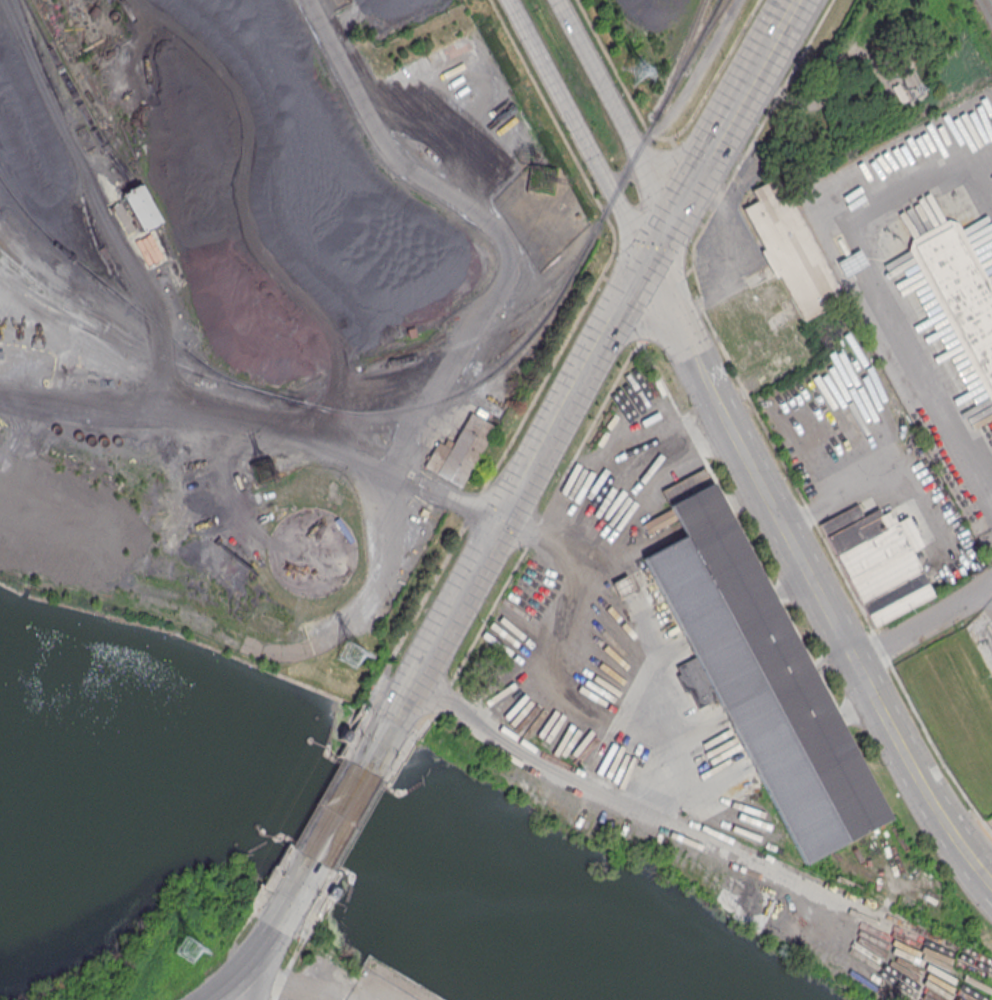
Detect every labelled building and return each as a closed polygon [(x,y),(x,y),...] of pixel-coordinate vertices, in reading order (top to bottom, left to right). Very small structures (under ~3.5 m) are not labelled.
[(773,280),(707,308),(728,358),(771,340),(760,314),(791,301),(799,322),(839,305),(784,177),(752,191),(757,202),(743,207),(773,280)] [(144,185),(135,189),(122,197),(142,232),(163,220),(144,185)] [(963,217),(914,238),(991,413),(991,282),(963,217)] [(470,412),(495,426),(460,487),(424,467),(438,441),(450,448),(470,412)] [(701,467),(656,491),(679,535),(636,557),(797,864),(884,818),(701,467)] [(821,522),(869,628),(934,598),(914,552),(923,548),(909,515),(895,522),(889,509),(879,514),(877,509),(862,516),(857,505),(821,522)]
